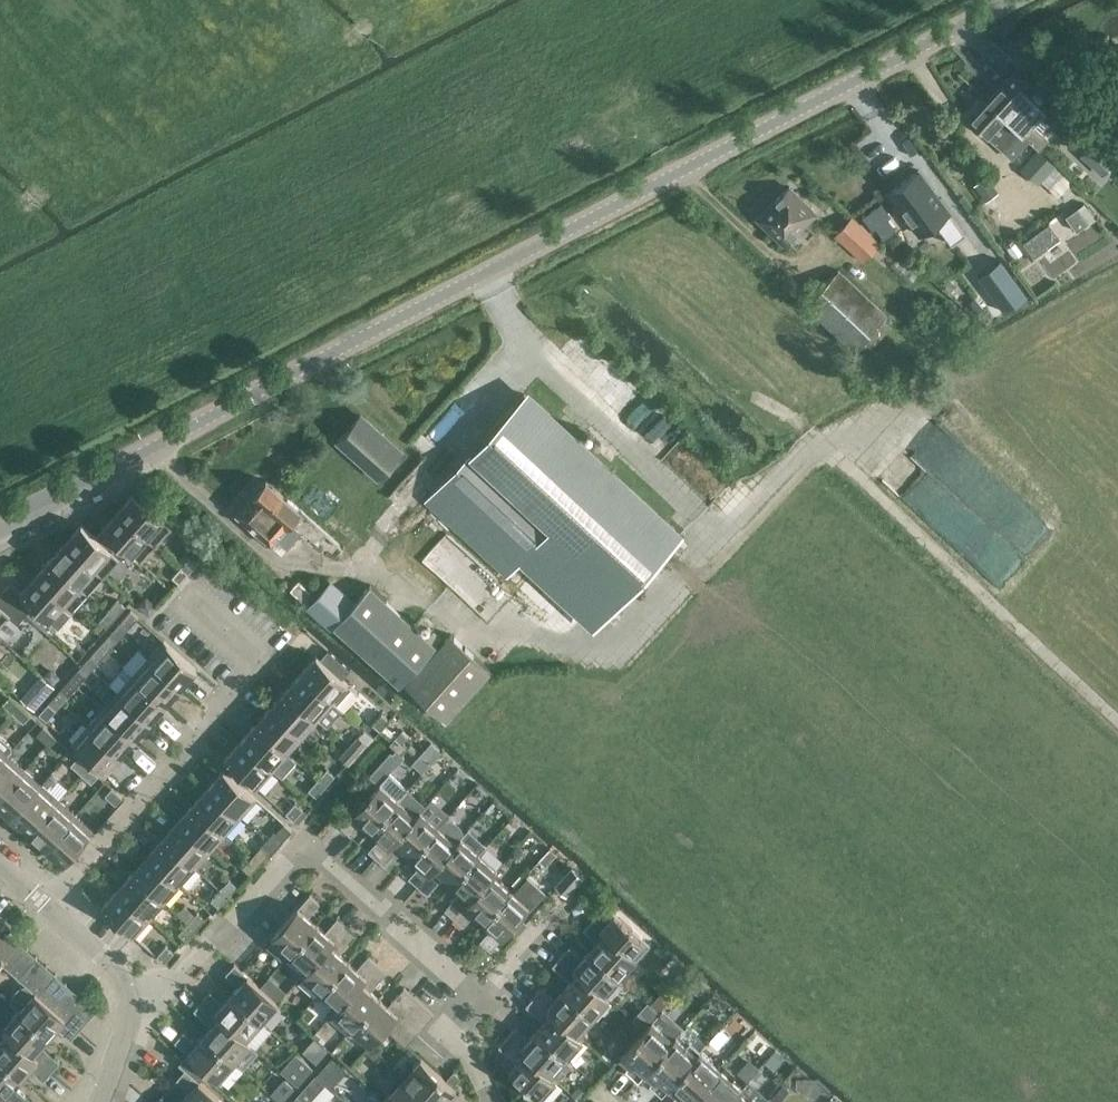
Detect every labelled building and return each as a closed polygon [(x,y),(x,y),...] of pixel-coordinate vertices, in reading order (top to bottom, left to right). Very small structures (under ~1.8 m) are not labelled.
[(1006,82),(988,101),(1022,132),(1040,149),(1049,138),(1032,121),(1039,113),(1006,82)] [(1022,132),(988,101),(970,120),(1004,151),(1022,132)] [(1095,167),(1107,154),(1094,141),(1081,154),(1095,167)] [(1038,149),(1020,168),(1037,184),(1041,180),(1056,165),(1040,149),(1039,148),(1038,149)] [(889,191),(920,234),(950,212),(919,169),(889,191)] [(997,192),(988,179),(977,186),(986,199),(997,192)] [(785,244),(814,213),(786,187),(757,218),(785,244)] [(1083,225),(1073,210),(1065,216),(1076,230),(1083,225)] [(865,261),(880,244),(849,217),(835,234),(865,261)] [(1049,246),(1038,232),(1024,242),(1034,256),(1049,246)] [(1003,265),(980,280),(1005,318),(1028,304),(1003,265)] [(839,269),(806,303),(855,349),(888,314),(839,269)] [(679,537),(561,428),(524,394),(490,431),(467,457),(426,502),(507,576),(524,556),(598,625),(679,537)] [(380,476),(401,451),(361,415),(339,440),(380,476)] [(254,494),(237,515),(282,554),(301,532),(306,537),(308,534),(319,543),(326,535),(287,499),(266,481),(258,481),(253,487),(254,494)] [(171,525),(133,492),(118,509),(155,543),(171,525)] [(155,543),(118,509),(103,526),(127,547),(126,548),(140,561),(155,543)] [(127,547),(103,526),(95,535),(81,523),(65,541),(103,574),(126,548),(127,547)] [(103,574),(65,541),(50,558),(88,591),(103,574)] [(181,565),(188,572),(197,562),(190,555),(181,565)] [(88,591),(50,558),(35,574),(73,608),(88,591)] [(171,576),(179,582),(188,572),(181,565),(171,576)] [(73,608),(35,574),(20,591),(10,582),(2,591),(25,612),(32,604),(57,626),(73,608)] [(370,584),(355,602),(331,580),(315,597),(298,581),(290,590),(307,606),(331,628),(334,626),(400,685),(437,644),(370,584)] [(2,591),(0,593),(0,623),(8,614),(17,622),(25,612),(2,591)] [(155,605),(145,596),(138,604),(148,613),(155,605)] [(115,616),(124,605),(117,599),(108,609),(115,616)] [(115,616),(108,609),(99,619),(106,626),(115,616)] [(129,609),(120,620),(128,627),(137,616),(129,609)] [(85,626),(76,636),(86,645),(95,635),(85,626)] [(116,640),(108,633),(99,644),(107,651),(116,640)] [(403,686),(443,723),(492,670),(453,633),(403,686)] [(163,639),(147,657),(180,686),(196,668),(163,639)] [(107,651),(99,644),(90,654),(97,661),(107,651)] [(325,651),(319,657),(316,654),(300,672),(337,705),(353,687),(349,683),(341,676),(347,670),(348,669),(326,650),(325,651)] [(180,686),(147,657),(132,673),(165,702),(180,686)] [(86,674),(78,667),(69,678),(76,685),(86,674)] [(337,705),(300,672),(293,680),(285,689),(318,718),(328,727),(343,710),(337,705)] [(132,673),(117,690),(150,719),(165,702),(132,673)] [(76,685),(69,678),(59,688),(67,695),(76,685)] [(35,709),(44,699),(33,689),(24,700),(35,709)] [(318,718),(285,689),(270,706),(303,735),(318,718)] [(117,690),(102,707),(135,737),(150,719),(117,690)] [(13,713),(20,705),(9,695),(2,703),(13,713)] [(55,709),(48,702),(38,712),(46,719),(55,709)] [(23,722),(30,714),(20,705),(13,713),(23,722)] [(303,735),(270,706),(255,723),(288,752),(303,735)] [(102,707),(94,716),(87,724),(120,753),(135,737),(102,707)] [(379,729),(389,718),(381,711),(371,722),(379,729)] [(288,752),(255,723),(248,731),(240,740),(273,769),(281,776),(296,760),(288,752)] [(120,753),(87,724),(71,742),(104,771),(120,753)] [(46,743),(53,735),(43,726),(36,733),(46,743)] [(400,730),(389,742),(400,752),(411,740),(400,730)] [(7,753),(12,747),(12,746),(0,735),(0,760),(7,753)] [(57,752),(64,744),(53,735),(46,743),(57,752)] [(356,752),(365,742),(358,735),(349,745),(356,752)] [(425,769),(442,747),(432,739),(415,761),(425,769)] [(273,769),(240,740),(225,757),(258,787),(273,769)] [(356,752),(349,745),(339,756),(347,763),(356,752)] [(0,760),(0,795),(24,768),(7,753),(0,760)] [(81,773),(88,765),(77,756),(70,763),(81,773)] [(91,782),(98,774),(88,765),(81,773),(91,782)] [(0,795),(0,806),(12,816),(41,783),(24,768),(0,795)] [(256,798),(223,768),(207,786),(240,815),(247,822),(263,804),(256,798)] [(325,785),(334,774),(326,768),(317,778),(325,785)] [(379,782),(340,825),(350,834),(362,821),(371,829),(398,799),(407,789),(388,772),(379,782)] [(325,785),(317,778),(308,789),(315,795),(325,785)] [(41,783),(12,816),(29,831),(58,799),(41,783)] [(115,804),(122,796),(111,786),(104,794),(115,804)] [(240,815),(207,786),(192,803),(225,832),(240,815)] [(379,836),(368,849),(377,858),(421,809),(424,805),(407,789),(398,799),(371,829),(379,836)] [(421,809),(377,858),(386,866),(402,848),(411,856),(439,825),(444,819),(451,811),(433,795),(424,805),(421,809)] [(58,799),(29,831),(45,846),(64,825),(74,813),(58,799)] [(285,812),(293,818),(302,808),(295,801),(285,812)] [(225,832),(192,803),(177,820),(210,849),(225,832)] [(74,813),(64,825),(45,846),(64,862),(93,829),(74,813)] [(420,863),(408,876),(417,885),(465,832),(463,829),(460,825),(454,819),(450,818),(444,819),(439,825),(411,856),(420,863)] [(210,849),(177,820),(162,837),(195,866),(210,849)] [(274,833),(282,840),(291,829),(284,822),(274,833)] [(465,832),(417,885),(427,893),(443,875),(452,882),(479,852),(486,844),(468,828),(465,832)] [(195,866),(162,837),(147,854),(179,883),(195,866)] [(259,862),(268,852),(260,845),(251,856),(259,862)] [(460,890),(444,908),(453,916),(493,873),(497,868),(479,852),(452,882),(460,890)] [(179,883),(147,854),(131,871),(164,900),(179,883)] [(259,862),(251,856),(242,866),(250,873),(259,862)] [(555,885),(558,888),(567,896),(567,895),(584,877),(572,866),(571,866),(555,885)] [(164,900),(131,871),(117,888),(150,917),(164,900)] [(493,873),(453,916),(463,925),(475,912),(483,919),(510,889),(493,873)] [(492,927),(480,940),(490,949),(500,938),(507,945),(515,936),(507,930),(529,906),(533,900),(543,889),(525,873),(515,884),(510,889),(483,919),(492,927)] [(227,895),(236,884),(229,878),(220,888),(227,895)] [(150,917),(117,888),(101,906),(134,935),(150,917)] [(227,895),(220,888),(211,899),(218,905),(227,895)] [(309,893),(270,937),(289,953),(316,923),(307,915),(319,902),(309,893)] [(605,903),(592,918),(584,927),(597,940),(589,949),(619,975),(636,957),(649,942),(605,903)] [(195,928),(204,918),(197,911),(188,921),(195,928)] [(316,923),(289,953),(306,968),(307,969),(345,925),(336,917),(324,930),(316,923)] [(17,939),(7,930),(11,925),(3,918),(0,921),(0,961),(8,968),(26,947),(17,939)] [(195,928),(188,921),(178,932),(186,938),(195,928)] [(307,969),(306,968),(302,974),(320,990),(347,960),(339,952),(355,934),(345,925),(307,969)] [(163,961),(173,951),(166,944),(156,954),(163,961)] [(619,975),(589,949),(582,957),(568,945),(560,954),(604,993),(619,975)] [(26,947),(8,968),(17,977),(36,956),(26,947)] [(347,960),(320,990),(338,1006),(377,962),(367,954),(356,967),(347,960)] [(604,993),(560,954),(552,963),(570,980),(562,989),(593,1016),(609,998),(604,993)] [(36,956),(17,977),(27,985),(46,964),(36,956)] [(338,1006),(333,1011),(352,1027),(378,997),(370,989),(386,971),(377,962),(338,1006)] [(277,1001),(242,970),(234,963),(225,973),(238,984),(230,993),(261,1020),(277,1001)] [(46,964),(27,985),(34,991),(34,990),(37,993),(55,973),(46,964)] [(55,973),(37,993),(47,1002),(65,982),(55,973)] [(65,982),(47,1002),(58,1012),(66,1002),(76,991),(65,982)] [(87,1019),(66,1002),(58,1012),(47,1002),(37,993),(34,990),(34,991),(27,985),(26,984),(25,985),(21,986),(18,988),(13,993),(11,997),(11,1000),(10,1001),(18,1009),(48,1036),(56,1027),(69,1039),(75,1033),(78,1029),(87,1019)] [(272,996),(279,1002),(289,991),(282,985),(272,996)] [(593,1016),(562,989),(555,997),(541,985),(533,995),(582,1038),(577,1033),(593,1016)] [(378,997),(352,1027),(370,1044),(385,1027),(384,1026),(394,1015),(403,1005),(424,1023),(433,1013),(403,986),(387,1004),(378,997)] [(261,1020),(230,993),(223,1002),(209,990),(201,999),(245,1038),(261,1020)] [(96,1009),(76,991),(66,1002),(87,1019),(96,1009)] [(670,998),(662,991),(651,1003),(659,1010),(670,998)] [(582,1038),(533,995),(525,1004),(543,1021),(536,1029),(566,1056),(582,1038)] [(245,1038),(201,999),(193,1009),(211,1025),(204,1034),(234,1060),(250,1042),(245,1038)] [(648,1001),(639,1012),(650,1021),(659,1011),(648,1001)] [(403,1005),(394,1015),(415,1033),(424,1023),(403,1005)] [(672,1038),(675,1034),(683,1026),(663,1008),(660,1012),(659,1011),(650,1021),(620,1054),(629,1063),(625,1067),(633,1074),(641,1066),(644,1069),(672,1038)] [(48,1036),(18,1009),(1,1027),(7,1032),(7,1031),(51,1070),(59,1061),(41,1044),(48,1036)] [(415,1033),(394,1015),(384,1026),(385,1027),(405,1044),(415,1033)] [(566,1056),(536,1029),(528,1038),(515,1026),(506,1035),(550,1074),(555,1078),(558,1081),(574,1063),(566,1056)] [(234,1060),(204,1034),(196,1042),(183,1030),(174,1041),(188,1053),(184,1058),(205,1076),(209,1071),(217,1079),(234,1060)] [(7,1032),(0,1039),(0,1057),(21,1076),(29,1068),(42,1080),(51,1070),(7,1031),(7,1032)] [(675,1034),(672,1038),(644,1069),(653,1077),(649,1082),(658,1089),(665,1081),(668,1084),(696,1053),(695,1052),(675,1034)] [(555,1078),(550,1074),(506,1035),(498,1045),(516,1061),(508,1070),(538,1097),(555,1078)] [(303,1057),(314,1067),(324,1056),(313,1046),(303,1057)] [(668,1084),(677,1092),(673,1097),(679,1101),(683,1101),(688,1096),(692,1099),(720,1068),(699,1049),(695,1052),(696,1053),(668,1084)] [(610,1063),(615,1057),(607,1050),(602,1056),(610,1063)] [(332,1056),(318,1071),(333,1085),(345,1072),(337,1065),(340,1062),(332,1056)] [(403,1076),(401,1078),(429,1101),(436,1101),(451,1101),(452,1101),(447,1097),(456,1088),(453,1085),(460,1077),(453,1071),(446,1079),(421,1056),(403,1076)] [(0,1057),(0,1100),(5,1095),(13,1101),(23,1101),(28,1097),(14,1084),(21,1076),(0,1057)] [(292,1069),(304,1079),(314,1067),(303,1057),(292,1069)] [(749,1057),(741,1070),(753,1077),(760,1063),(749,1057)] [(200,1081),(205,1076),(184,1058),(179,1063),(185,1068),(176,1078),(189,1090),(181,1098),(185,1101),(223,1101),(200,1081)] [(692,1099),(695,1101),(726,1101),(737,1089),(738,1090),(741,1087),(720,1068),(692,1099)] [(401,1078),(383,1099),(386,1101),(387,1101),(388,1101),(429,1101),(401,1078)] [(280,1101),(283,1101),(289,1096),(277,1085),(270,1093),(280,1101)] [(586,1093),(578,1086),(572,1092),(580,1100),(586,1093)] [(726,1101),(751,1101),(738,1090),(737,1089),(726,1101)]
